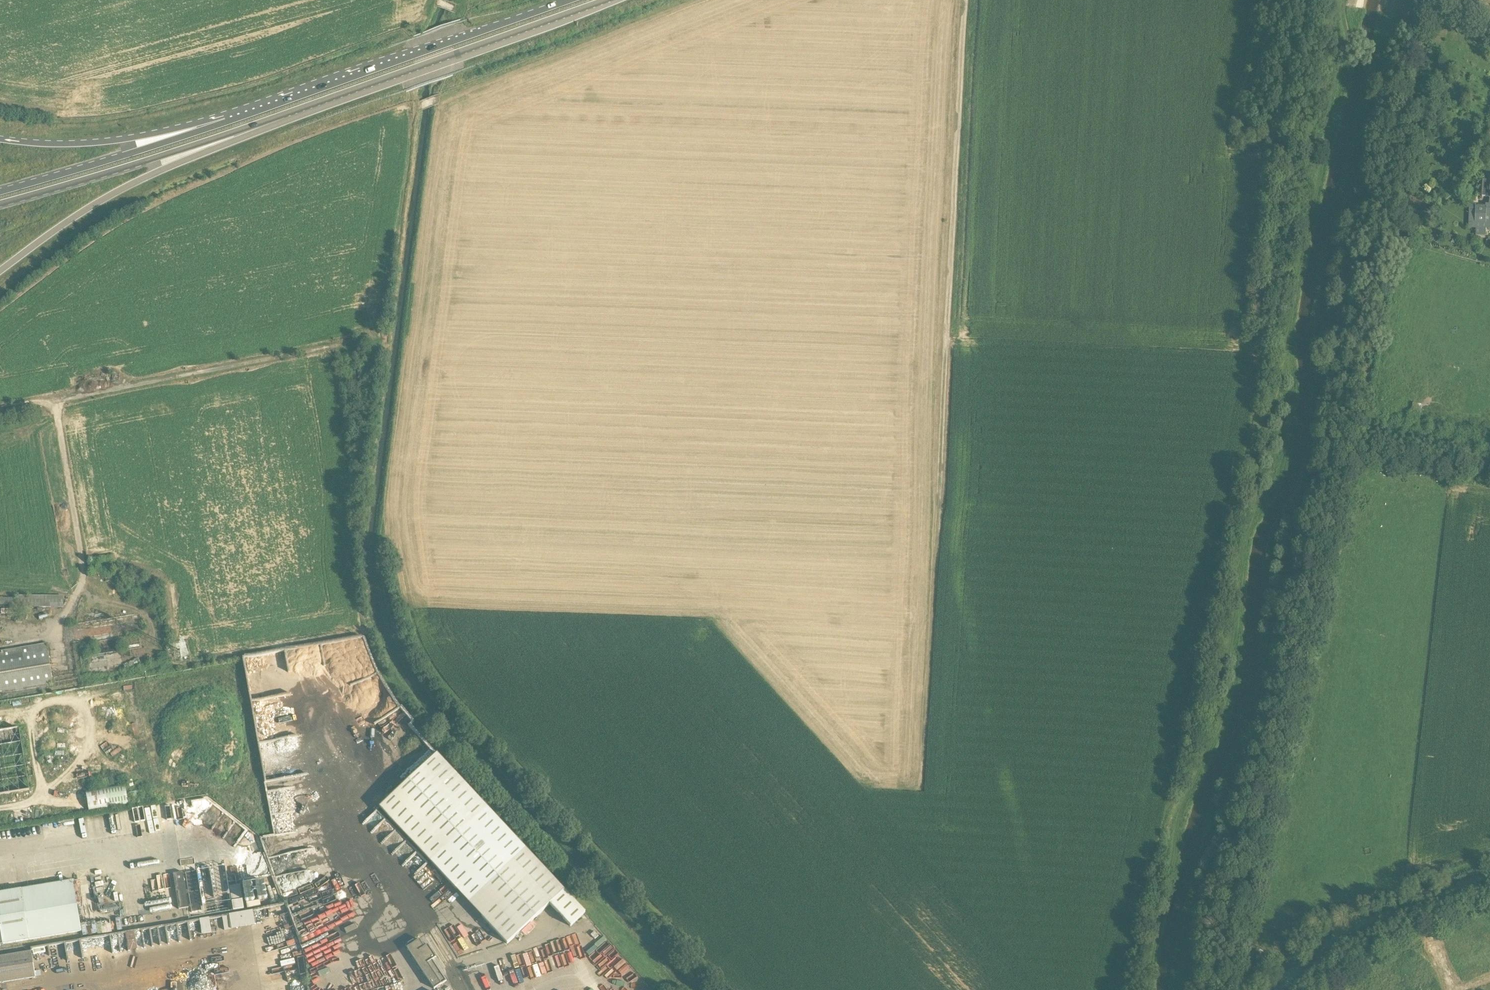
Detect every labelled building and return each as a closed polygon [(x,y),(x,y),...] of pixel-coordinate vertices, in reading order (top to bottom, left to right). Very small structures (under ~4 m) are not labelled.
[(1469,229),(1477,228),(1476,236),(1486,236),(1486,228),(1489,228),(1489,207),(1487,207),(1477,206),(1469,203),(1469,229)] [(1409,420),(1419,423),(1421,412),(1412,410),(1411,412),(1409,412),(1407,418),(1410,419),(1409,420)] [(12,606),(19,606),(19,607),(64,608),(64,596),(19,596),(19,598),(0,597),(0,606),(12,606)] [(53,683),(48,651),(47,645),(0,652),(0,692),(53,683)] [(0,730),(0,748),(14,747),(15,750),(20,750),(17,728),(0,730)] [(584,913),(436,755),(379,808),(506,945),(549,905),(569,927),(584,913)] [(86,790),(89,812),(129,807),(125,785),(86,790)] [(184,872),(174,874),(180,909),(189,908),(184,872)] [(81,931),(73,881),(0,893),(0,945),(81,931)] [(240,885),(230,887),(233,911),(244,909),(240,885)] [(447,981),(432,960),(435,958),(428,946),(425,948),(419,940),(417,941),(416,939),(405,946),(434,989),(447,981)] [(31,952),(0,957),(0,983),(35,978),(31,952)]
